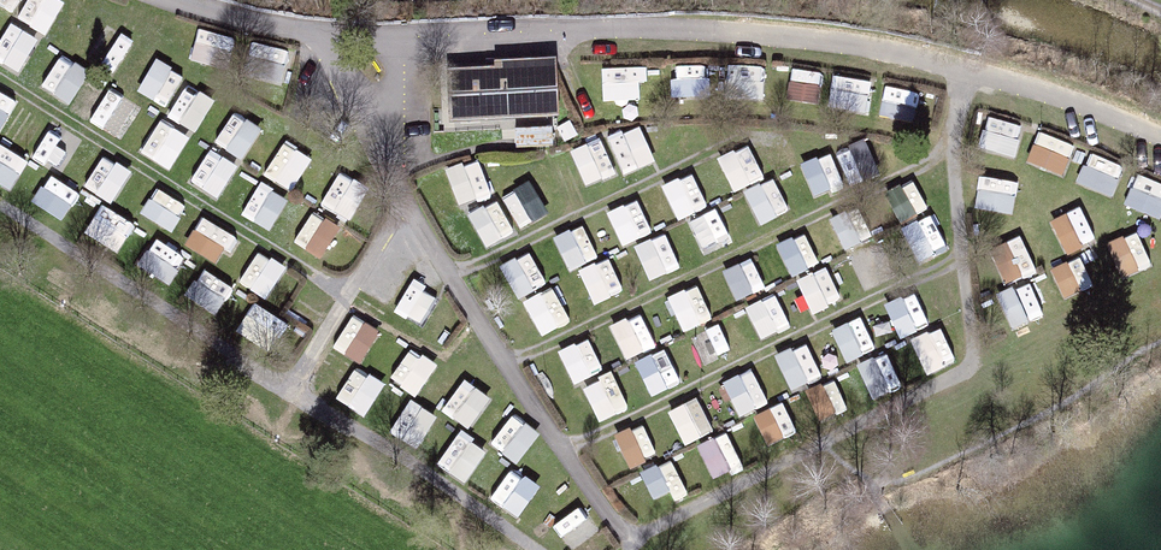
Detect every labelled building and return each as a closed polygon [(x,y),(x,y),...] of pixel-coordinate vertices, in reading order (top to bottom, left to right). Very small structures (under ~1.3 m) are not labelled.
[(63,0),(24,0),(17,12),(46,29),(63,0)] [(39,33),(8,18),(0,35),(0,58),(22,68),(39,33)] [(63,49),(41,80),(69,99),(90,68),(63,49)] [(138,84),(166,101),(184,70),(157,53),(138,84)] [(604,99),(646,93),(642,58),(599,64),(604,99)] [(765,96),(766,61),(731,59),(729,94),(765,96)] [(674,60),(674,92),(706,92),(706,60),(674,60)] [(558,116),(556,61),(431,67),(432,121),(558,116)] [(788,90),(816,98),(823,73),(795,65),(788,90)] [(831,107),(870,110),(873,73),(834,70),(831,107)] [(169,115),(200,128),(215,91),(184,79),(169,115)] [(881,109),(914,114),(918,85),(885,80),(881,109)] [(109,82),(91,117),(121,133),(139,99),(109,82)] [(2,125),(16,92),(0,85),(0,124),(2,125)] [(235,106),(216,137),(244,154),(263,124),(235,106)] [(1014,152),(1025,120),(989,107),(977,139),(1014,152)] [(162,113),(141,147),(171,165),(191,130),(162,113)] [(624,169),(657,154),(640,117),(608,132),(624,169)] [(552,118),(517,122),(519,138),(554,134),(552,118)] [(32,151),(58,165),(74,137),(48,123),(32,151)] [(1040,124),(1027,155),(1065,170),(1078,140),(1040,124)] [(604,130),(571,144),(587,181),(620,167),(604,130)] [(286,134),(265,168),(292,185),(313,152),(286,134)] [(11,185),(28,154),(0,139),(0,179),(11,185)] [(209,144),(191,178),(220,194),(238,159),(209,144)] [(1079,178),(1112,192),(1125,160),(1091,147),(1079,178)] [(104,149),(85,182),(114,198),(132,166),(104,149)] [(827,182),(839,181),(837,150),(825,150),(827,182)] [(479,151),(446,164),(461,202),(494,188),(479,151)] [(820,152),(800,156),(806,188),(826,184),(820,152)] [(678,213),(708,202),(694,166),(664,178),(678,213)] [(1013,208),(1019,175),(981,169),(975,202),(1013,208)] [(1127,199),(1160,211),(1160,178),(1137,169),(1127,199)] [(50,170),(33,196),(62,215),(80,189),(50,170)] [(759,218),(790,206),(776,172),(746,184),(759,218)] [(903,218),(929,203),(912,173),(886,188),(903,218)] [(503,188),(519,221),(548,208),(533,175),(503,188)] [(243,210),(271,225),(289,192),(260,177),(243,210)] [(177,225),(186,195),(152,184),(143,213),(177,225)] [(468,209),(488,242),(517,225),(497,191),(468,209)] [(640,193),(610,204),(622,239),(653,227),(640,193)] [(85,228),(118,248),(136,219),(102,199),(85,228)] [(845,242),(871,231),(858,200),(832,212),(845,242)] [(1067,249),(1097,234),(1079,200),(1050,215),(1067,249)] [(704,248),(733,236),(718,203),(690,215),(704,248)] [(315,204),(293,237),(321,255),(343,222),(315,204)] [(902,223),(919,256),(947,242),(930,208),(902,223)] [(200,213),(187,242),(221,257),(235,228),(200,213)] [(553,232),(571,266),(599,250),(582,217),(553,232)] [(1137,224),(1106,238),(1122,273),(1153,259),(1137,224)] [(637,240),(651,275),(681,263),(667,228),(637,240)] [(788,267),(817,261),(809,228),(780,234),(788,267)] [(1019,230),(990,246),(1007,278),(1037,262),(1019,230)] [(173,277),(188,248),(155,232),(141,262),(173,277)] [(240,278),(270,293),(287,260),(258,245),(240,278)] [(530,245),(501,259),(518,293),(547,279),(530,245)] [(737,294),(766,282),(753,251),(724,263),(737,294)] [(1063,292),(1094,281),(1083,251),(1052,263),(1063,292)] [(595,298),(624,286),(610,253),(581,265),(595,298)] [(811,307),(842,295),(828,261),(798,273),(811,307)] [(204,263),(186,290),(216,309),(234,283),(204,263)] [(426,321),(441,290),(412,275),(396,306),(426,321)] [(1010,323),(1042,313),(1030,275),(998,286),(1010,323)] [(669,290),(683,325),(713,314),(699,278),(669,290)] [(523,296),(543,331),(572,315),(553,279),(523,296)] [(762,333),(791,320),(776,287),(746,301),(762,333)] [(886,298),(902,331),(918,323),(902,290),(886,298)] [(611,321),(628,353),(657,337),(640,305),(611,321)] [(332,339),(360,359),(383,326),(356,307),(332,339)] [(847,356),(876,343),(862,310),(832,324),(847,356)] [(923,367),(953,360),(945,323),(914,330),(923,367)] [(591,332),(560,343),(572,377),(603,366),(591,332)] [(808,336),(775,349),(789,385),(822,372),(808,336)] [(411,341),(391,373),(418,390),(438,358),(411,341)] [(649,382),(677,373),(666,342),(638,352),(649,382)] [(869,390),(898,383),(890,348),(861,355),(869,390)] [(359,360),(336,391),(364,411),(386,380),(359,360)] [(740,410),(769,397),(753,362),(724,375),(740,410)] [(601,416),(630,402),(612,367),(584,381),(601,416)] [(471,424),(492,392),(465,374),(444,405),(471,424)] [(808,383),(819,413),(837,407),(826,377),(808,383)] [(673,405),(690,436),(715,422),(698,392),(673,405)] [(411,394),(396,417),(423,434),(438,411),(411,394)] [(775,402),(756,410),(768,439),(787,431),(775,402)] [(519,457),(541,426),(512,407),(491,438),(519,457)] [(616,428),(630,462),(647,455),(632,421),(616,428)] [(463,478),(489,445),(462,425),(437,457),(463,478)] [(699,439),(715,473),(743,460),(727,426),(699,439)] [(662,459),(644,464),(653,494),(670,488),(662,459)] [(512,462),(491,492),(517,510),(538,480),(512,462)] [(588,501),(559,514),(570,539),(599,526),(588,501)]
